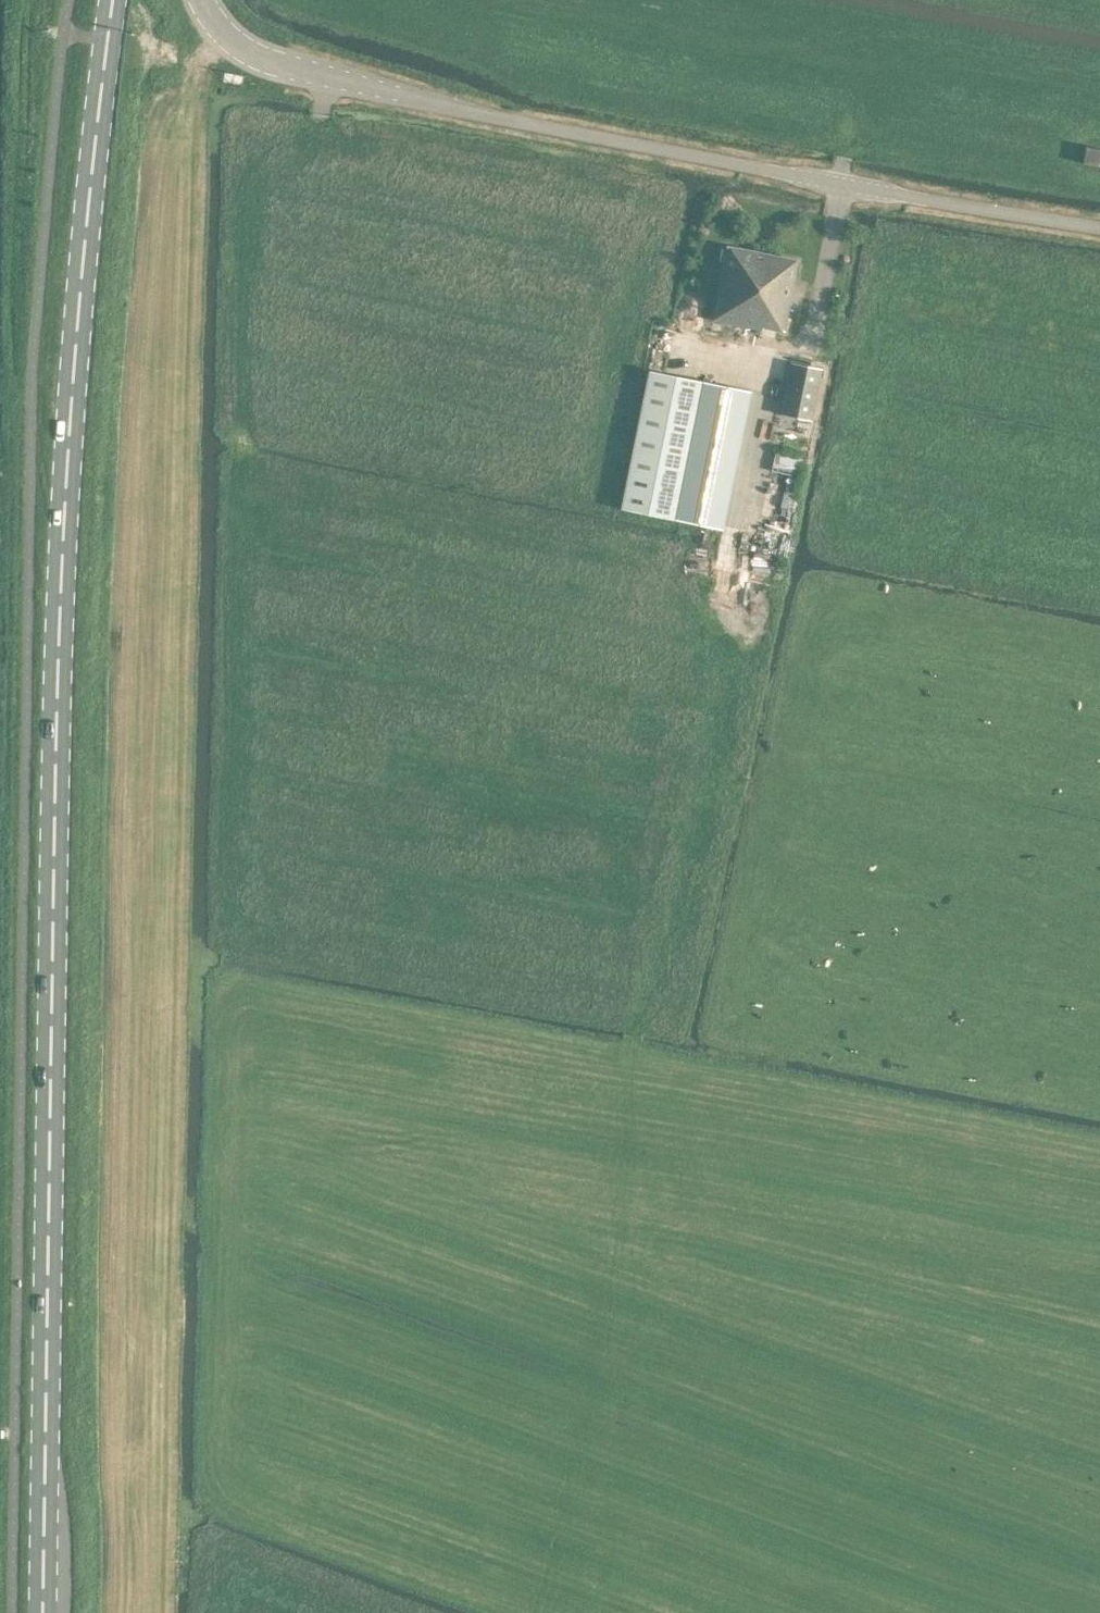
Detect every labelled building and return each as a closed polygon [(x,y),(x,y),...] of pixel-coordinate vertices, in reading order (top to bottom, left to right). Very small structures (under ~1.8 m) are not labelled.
[(1086,147),(1084,162),(1099,164),(1099,149),(1086,147)] [(783,330),(784,331),(797,260),(727,246),(712,320),(762,330),(763,328),(782,332),(783,330)] [(791,363),(780,415),(811,421),(821,369),(791,363)] [(621,509),(674,519),(722,529),(750,390),(649,370),(621,509)]
